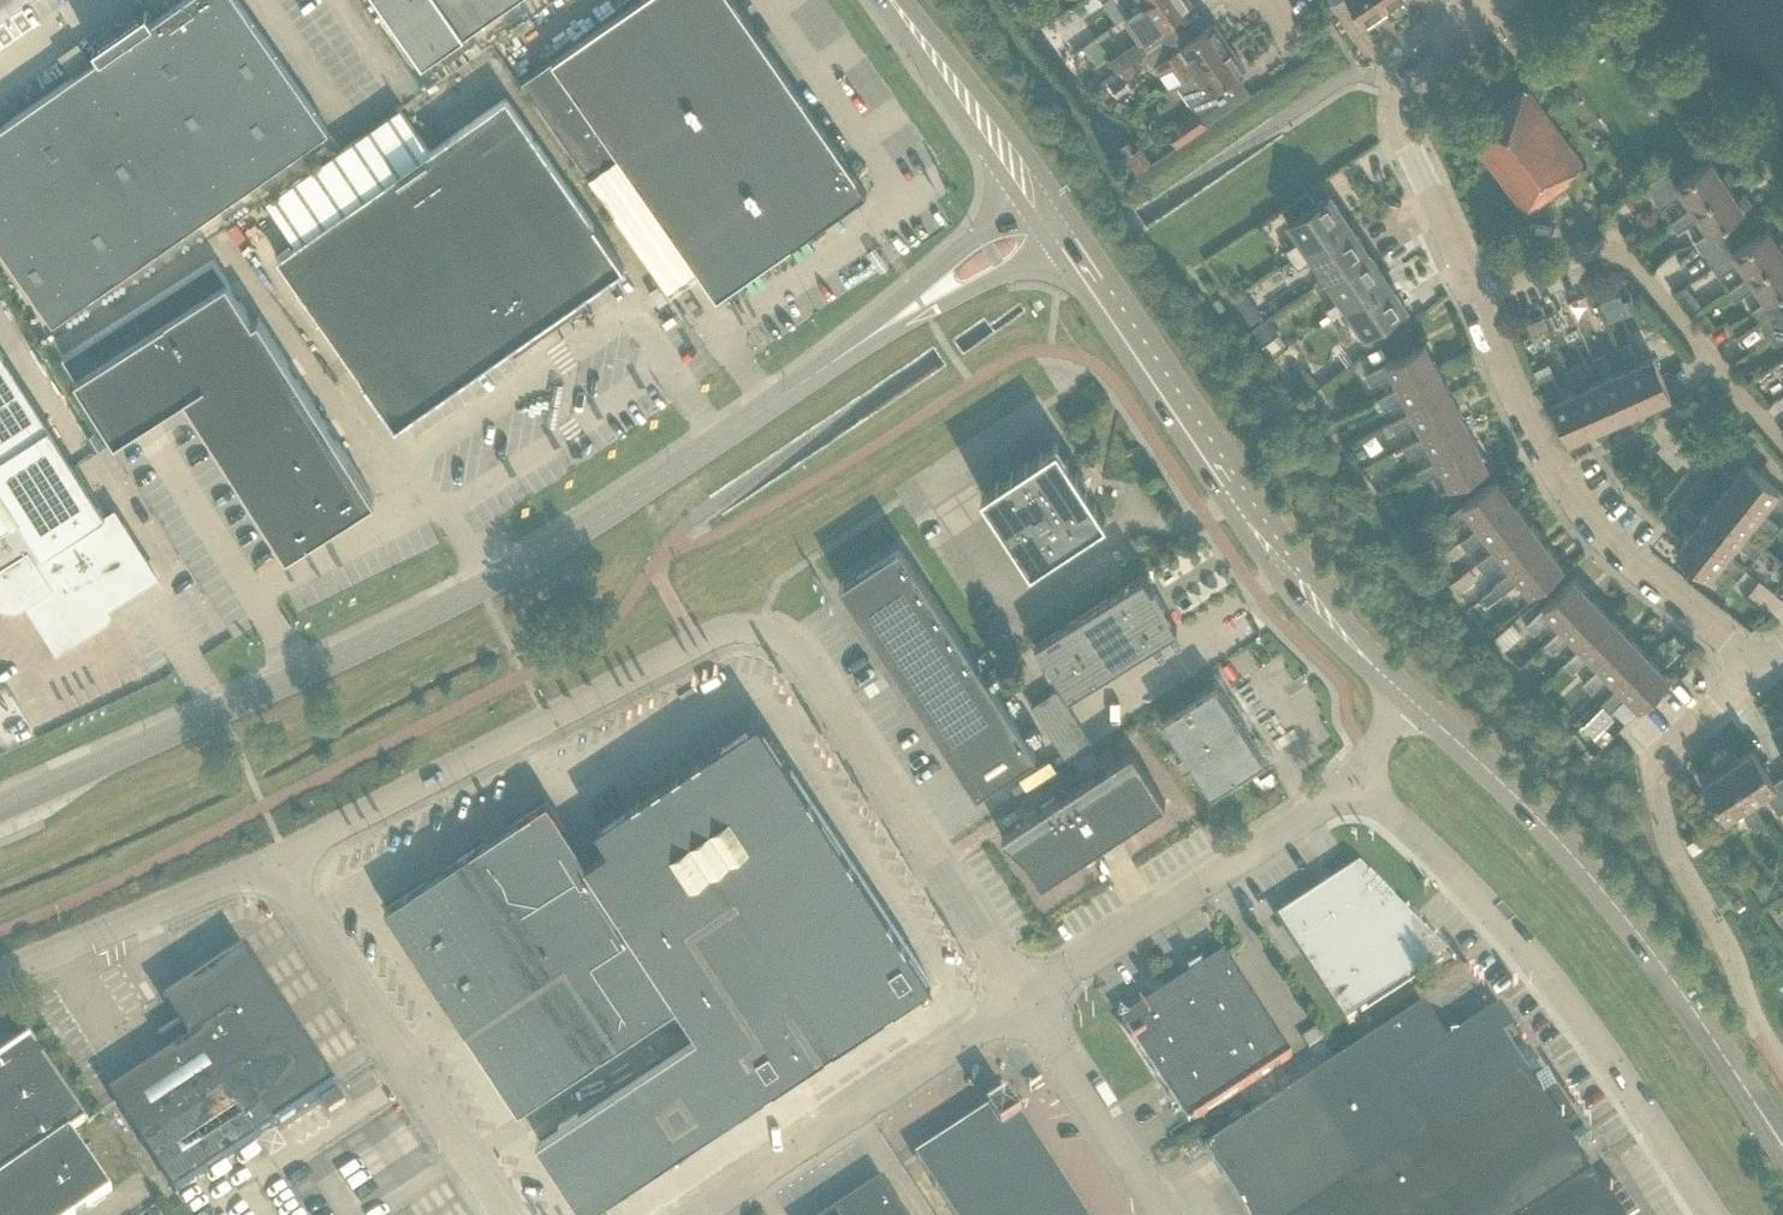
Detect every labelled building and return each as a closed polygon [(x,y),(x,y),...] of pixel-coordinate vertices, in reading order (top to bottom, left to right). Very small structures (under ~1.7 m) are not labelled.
[(31,206),(0,227),(0,245),(53,322),(329,129),(239,0),(182,0),(153,20),(146,10),(93,47),(100,57),(0,127),(0,162),(31,206)] [(511,0),(379,0),(422,62),(463,34),(511,0)] [(553,59),(523,80),(667,288),(697,267),(717,295),(867,190),(734,0),(637,0),(602,24),(599,19),(592,24),(596,29),(553,59)] [(1090,9),(1102,0),(1084,0),(1090,9)] [(1130,13),(1149,0),(1121,0),(1130,13)] [(1138,40),(1147,52),(1172,34),(1164,23),(1192,3),(1190,0),(1149,0),(1130,13),(1127,15),(1141,38),(1138,40)] [(1388,8),(1382,0),(1350,0),(1366,24),(1388,8)] [(1388,8),(1400,0),(1382,0),(1388,8)] [(1170,86),(1176,82),(1230,45),(1215,23),(1180,46),(1172,34),(1147,52),(1155,64),(1158,62),(1173,83),(1169,85),(1170,86)] [(1138,40),(1120,52),(1128,64),(1147,52),(1138,40)] [(1200,116),(1225,99),(1217,87),(1245,68),(1230,45),(1176,82),(1196,110),(1200,116)] [(1123,75),(1110,83),(1118,95),(1131,86),(1123,75)] [(1527,87),(1466,132),(1526,213),(1532,208),(1535,213),(1540,209),(1537,205),(1570,180),(1567,175),(1584,163),(1527,87)] [(401,107),(267,200),(297,243),(278,257),(396,425),(624,265),(506,97),(431,150),(401,107)] [(1207,126),(1200,116),(1196,110),(1167,130),(1170,135),(1178,146),(1207,126)] [(1662,207),(1682,193),(1692,207),(1728,183),(1735,178),(1732,173),(1730,174),(1726,169),(1721,173),(1711,158),(1679,180),(1671,168),(1647,184),(1662,207)] [(1737,197),(1728,183),(1692,207),(1671,220),(1678,231),(1698,217),(1708,231),(1695,240),(1707,258),(1731,242),(1720,224),(1744,208),(1744,207),(1752,202),(1748,197),(1746,198),(1742,193),(1737,197)] [(1301,238),(1285,248),(1292,258),(1348,220),(1330,193),(1316,202),(1308,190),(1282,208),(1290,220),(1289,220),(1301,238)] [(1348,220),(1292,258),(1298,267),(1314,257),(1327,277),(1368,250),(1348,220)] [(1749,275),(1749,276),(1782,253),(1782,238),(1778,241),(1768,227),(1736,248),(1731,242),(1707,258),(1719,275),(1739,262),(1749,275)] [(1341,297),(1325,307),(1332,317),(1388,279),(1368,250),(1327,277),(1341,297)] [(1782,314),(1782,303),(1776,293),(1782,289),(1782,253),(1749,276),(1749,275),(1728,289),(1735,299),(1755,286),(1765,300),(1752,309),(1764,326),(1782,314)] [(63,356),(116,438),(185,395),(286,554),(378,495),(262,314),(253,320),(214,259),(63,356)] [(1388,279),(1332,317),(1338,326),(1354,316),(1365,333),(1406,306),(1388,279)] [(1694,294),(1685,302),(1692,311),(1701,303),(1694,294)] [(1255,305),(1243,313),(1250,323),(1262,314),(1255,305)] [(1764,326),(1776,344),(1782,339),(1782,314),(1764,326)] [(1541,318),(1527,324),(1531,336),(1546,330),(1541,318)] [(1628,367),(1645,406),(1671,394),(1653,356),(1639,362),(1629,341),(1618,346),(1627,367),(1628,367)] [(1371,384),(1392,373),(1399,386),(1399,387),(1437,367),(1424,342),(1386,362),(1387,362),(1366,373),(1371,384)] [(1381,347),(1369,354),(1373,363),(1386,356),(1381,347)] [(6,601),(27,600),(58,649),(98,623),(93,616),(157,575),(118,515),(110,520),(99,503),(0,348),(0,597),(6,601)] [(1603,378),(1620,417),(1645,406),(1628,367),(1627,367),(1614,373),(1604,352),(1593,357),(1602,378),(1603,378)] [(1578,389),(1595,428),(1620,417),(1603,378),(1602,378),(1589,385),(1579,363),(1568,368),(1577,390),(1578,389)] [(1405,397),(1412,411),(1449,391),(1437,367),(1399,387),(1399,386),(1378,397),(1384,408),(1405,397)] [(1552,401),(1569,439),(1595,428),(1578,389),(1577,390),(1564,396),(1554,374),(1543,379),(1552,401)] [(1412,411),(1391,421),(1396,432),(1417,422),(1424,435),(1462,416),(1449,391),(1412,411)] [(1409,457),(1430,446),(1437,459),(1475,440),(1462,416),(1424,435),(1403,446),(1409,457)] [(98,430),(87,437),(96,451),(107,444),(98,430)] [(1437,459),(1416,470),(1422,481),(1443,470),(1450,485),(1488,465),(1475,440),(1437,459)] [(1031,567),(1107,517),(1057,441),(981,491),(1031,567)] [(1361,441),(1351,446),(1357,457),(1367,452),(1361,441)] [(1761,511),(1771,499),(1782,509),(1782,493),(1779,489),(1746,462),(1728,484),(1761,511)] [(1451,528),(1470,514),(1479,525),(1479,526),(1513,500),(1496,478),(1462,503),(1462,504),(1444,518),(1451,528)] [(1744,532),(1754,520),(1772,535),(1780,525),(1761,511),(1728,484),(1711,506),(1744,532)] [(1479,525),(1460,540),(1468,550),(1486,535),(1496,547),(1496,548),(1529,522),(1513,500),(1479,526),(1479,525)] [(1727,553),(1737,542),(1755,556),(1763,547),(1744,532),(1711,506),(1694,527),(1727,553)] [(1496,548),(1496,547),(1477,562),(1484,571),(1503,557),(1512,569),(1546,543),(1529,522),(1496,548)] [(1738,577),(1746,568),(1727,553),(1694,527),(1676,549),(1709,575),(1719,563),(1738,577)] [(1512,569),(1493,583),(1501,593),(1520,579),(1530,591),(1563,566),(1546,543),(1512,569)] [(900,544),(840,583),(976,792),(1036,753),(900,544)] [(1470,568),(1449,584),(1457,593),(1477,577),(1470,568)] [(1035,644),(1069,696),(1177,625),(1143,573),(1035,644)] [(1534,632),(1551,616),(1562,626),(1562,627),(1592,598),(1573,577),(1542,606),(1543,607),(1526,623),(1534,632)] [(1611,617),(1592,598),(1562,627),(1562,626),(1545,643),(1553,652),(1570,635),(1581,646),(1611,617)] [(1581,646),(1564,662),(1572,672),(1589,655),(1600,666),(1630,637),(1611,617),(1581,646)] [(1512,623),(1494,638),(1503,648),(1520,632),(1512,623)] [(1000,649),(1012,641),(1005,631),(993,639),(1000,649)] [(1600,666),(1583,682),(1592,691),(1609,675),(1619,686),(1649,657),(1630,637),(1600,666)] [(1649,657),(1619,686),(1602,702),(1610,711),(1628,695),(1639,706),(1669,677),(1649,657)] [(1211,793),(1264,758),(1216,684),(1163,719),(1183,750),(1176,754),(1184,766),(1191,762),(1211,793)] [(1031,705),(1069,763),(1094,746),(1057,689),(1031,705)] [(1782,718),(1779,713),(1774,716),(1773,714),(1767,718),(1772,725),(1772,726),(1782,743),(1782,718)] [(587,861),(680,1003),(679,1004),(697,1032),(537,1138),(584,1210),(931,981),(758,718),(596,826),(609,846),(587,861)] [(1779,813),(1782,810),(1782,780),(1781,777),(1774,781),(1753,749),(1738,759),(1734,753),(1729,757),(1728,755),(1722,758),(1727,766),(1751,802),(1752,801),(1765,792),(1779,813)] [(1026,858),(1042,882),(1166,801),(1132,750),(1002,835),(1003,837),(1026,858)] [(1727,766),(1714,775),(1710,769),(1705,773),(1704,771),(1698,774),(1703,782),(1716,802),(1704,810),(1720,834),(1733,826),(1728,817),(1741,808),(1755,829),(1765,822),(1752,801),(1751,802),(1727,766)] [(518,1110),(679,1004),(680,1003),(587,861),(547,801),(385,908),(518,1110)] [(1693,852),(1703,846),(1696,836),(1686,842),(1693,852)] [(1346,1022),(1443,958),(1442,948),(1365,870),(1356,869),(1278,919),(1346,1022)] [(166,1002),(179,1023),(159,1036),(171,1055),(111,1095),(145,1147),(176,1194),(337,1087),(305,1040),(246,949),(166,1002)] [(1126,1028),(1189,1124),(1292,1057),(1225,954),(1129,1017),(1126,1028)] [(1448,1041),(1424,1004),(1205,1149),(1249,1214),(1620,1214),(1488,1014),(1448,1041)] [(89,1121),(27,1031),(26,1032),(30,1039),(0,1059),(0,1214),(74,1214),(112,1189),(71,1130),(86,1120),(87,1122),(89,1121)] [(330,1112),(345,1102),(338,1090),(322,1100),(330,1112)] [(916,1157),(954,1214),(1086,1214),(1017,1109),(1016,1110),(997,1106),(996,1105),(916,1157)] [(847,1214),(908,1214),(884,1179),(842,1206),(847,1214)] [(829,1214),(847,1214),(842,1206),(829,1214)]
